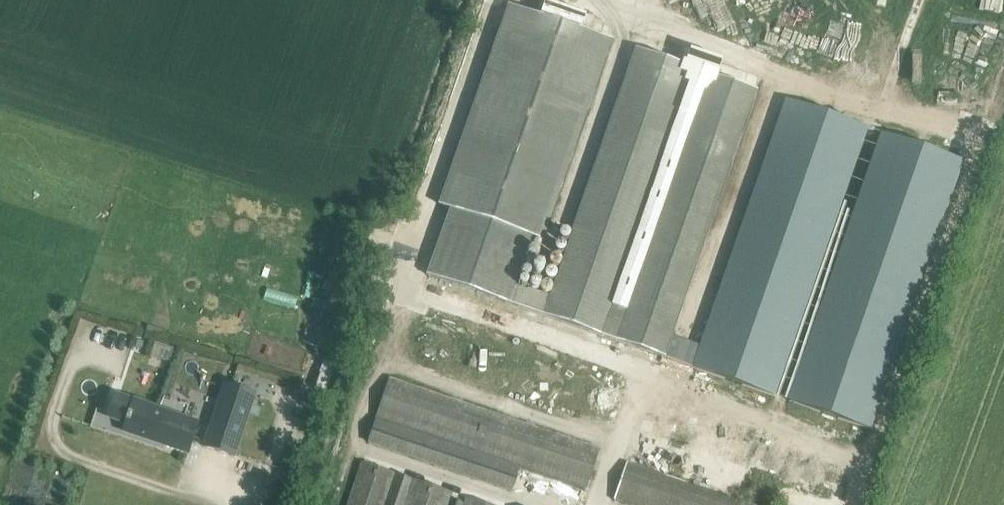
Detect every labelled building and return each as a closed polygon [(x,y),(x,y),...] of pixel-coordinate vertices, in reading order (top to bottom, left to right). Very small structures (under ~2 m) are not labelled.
[(450,208),(427,275),(509,303),(543,314),(618,341),(660,357),(757,91),(721,79),(726,63),(684,48),(678,65),(635,50),(551,293),(531,287),(530,289),(516,284),(532,236),(544,240),(612,41),(508,5),(440,205),(450,208)] [(787,100),(694,367),(869,429),(962,160),(787,100)] [(511,393),(519,401),(537,384),(530,376),(511,393)] [(521,467),(587,489),(600,449),(389,378),(367,443),(513,491),(521,467)] [(225,384),(204,447),(234,457),(255,394),(225,384)] [(116,393),(105,425),(188,453),(198,421),(116,393)] [(414,479),(363,462),(348,504),(405,504),(414,479)] [(626,462),(614,499),(632,504),(756,504),(626,462)] [(464,501),(453,498),(455,492),(414,479),(405,504),(463,504),(464,501)] [(464,501),(463,504),(490,504),(465,497),(464,501)]
